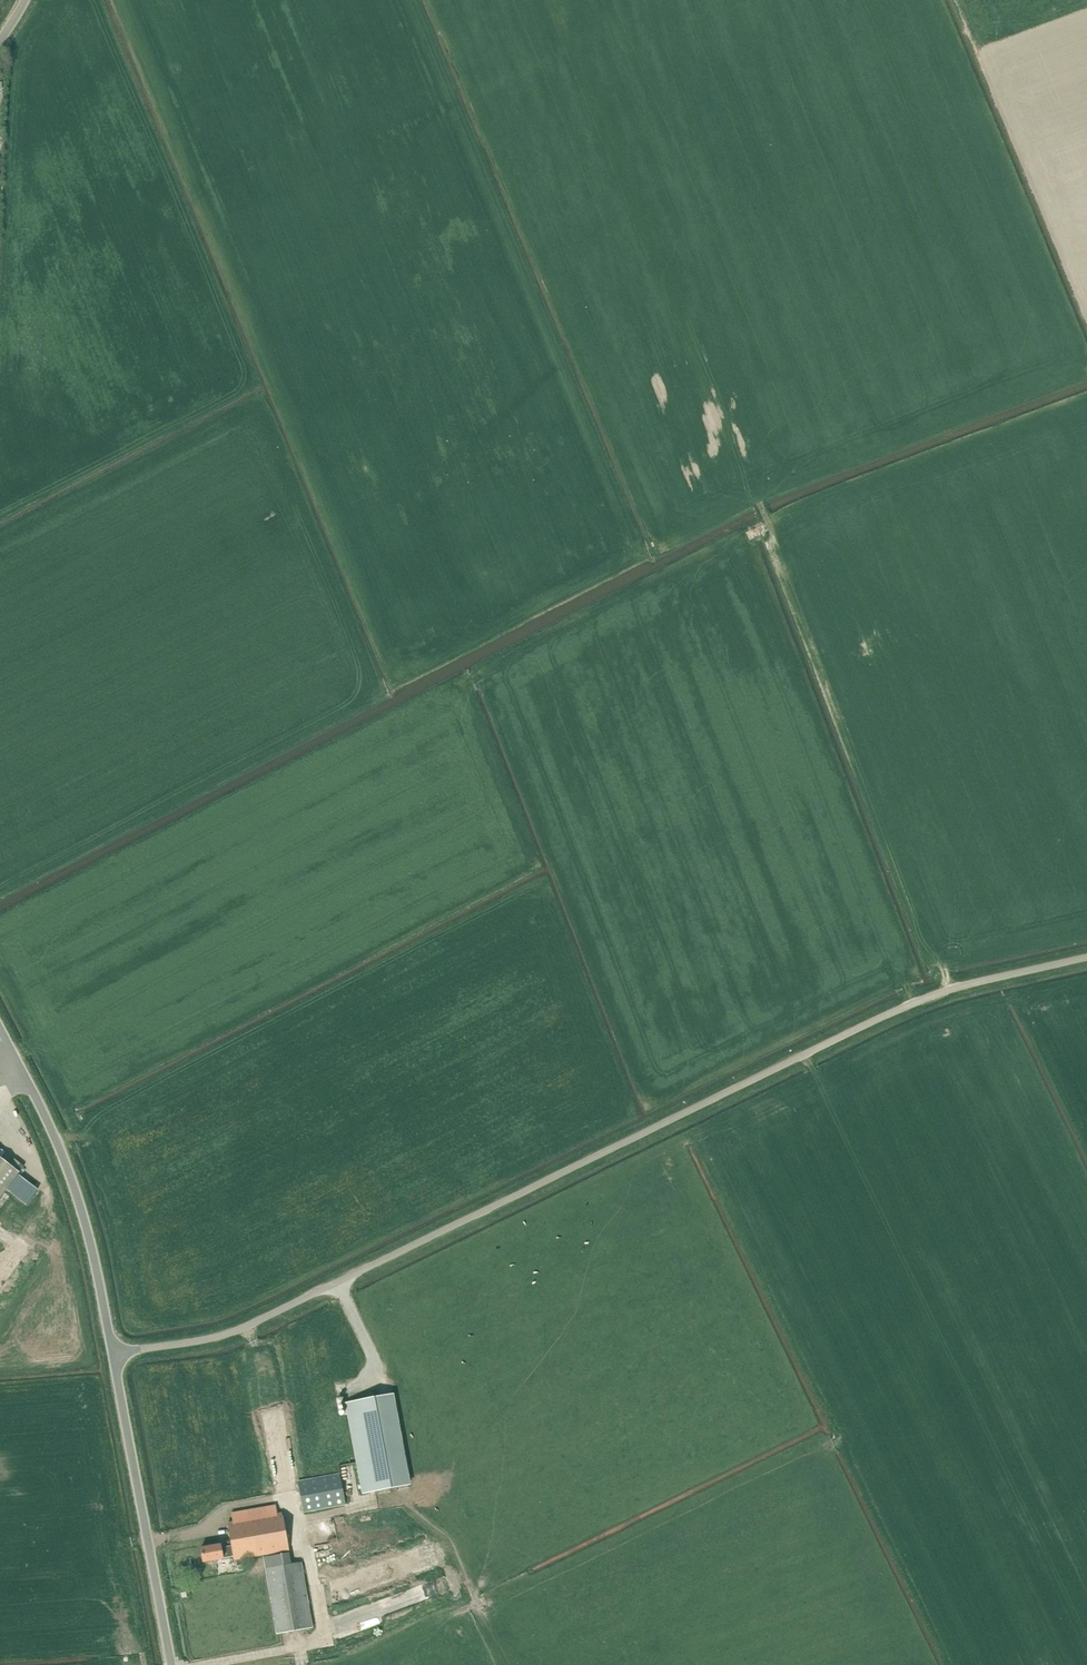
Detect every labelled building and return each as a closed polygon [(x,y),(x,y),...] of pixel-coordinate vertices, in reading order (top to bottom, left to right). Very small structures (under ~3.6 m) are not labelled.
[(20,1171),(0,1156),(0,1199),(20,1171)] [(345,1402),(362,1490),(407,1482),(390,1393),(345,1402)] [(340,1472),(298,1480),(304,1510),(346,1502),(340,1472)] [(221,1544),(201,1548),(204,1562),(223,1559),(223,1558),(234,1556),(235,1560),(267,1554),(267,1555),(263,1556),(265,1570),(290,1565),(287,1551),(288,1550),(282,1513),(277,1514),(275,1505),(231,1513),(233,1522),(228,1523),(232,1544),(221,1546),(221,1544)] [(328,1544),(314,1547),(317,1561),(331,1558),(328,1544)] [(290,1565),(265,1570),(277,1635),(312,1629),(300,1563),(290,1565)]
